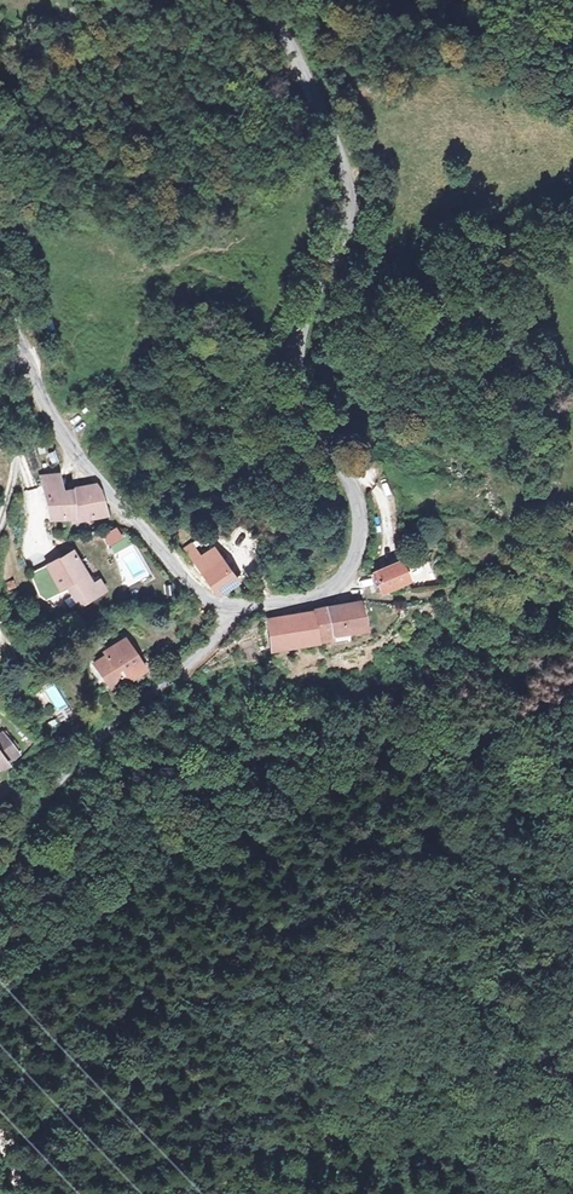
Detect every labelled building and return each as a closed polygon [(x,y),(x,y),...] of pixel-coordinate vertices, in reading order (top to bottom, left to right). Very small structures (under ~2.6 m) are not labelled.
[(56,468),(39,472),(51,517),(73,511),(74,515),(106,507),(98,477),(61,485),(56,468)] [(226,500),(212,493),(207,502),(220,510),(226,500)] [(38,515),(47,513),(43,499),(35,501),(38,515)] [(108,547),(123,540),(117,528),(101,535),(108,547)] [(191,548),(197,555),(203,550),(199,543),(191,548)] [(215,547),(195,562),(219,597),(238,584),(215,547)] [(37,553),(20,563),(34,589),(46,598),(71,586),(80,597),(105,584),(99,574),(90,578),(71,549),(46,562),(44,563),(37,553)] [(396,563),(369,576),(379,597),(406,585),(396,563)] [(365,595),(330,602),(337,632),(371,625),(365,595)] [(330,602),(270,615),(276,652),(338,639),(337,632),(330,602)] [(108,649),(95,657),(110,680),(122,673),(123,675),(142,663),(126,636),(107,648),(108,649)] [(56,714),(67,708),(53,683),(42,689),(56,714)]
